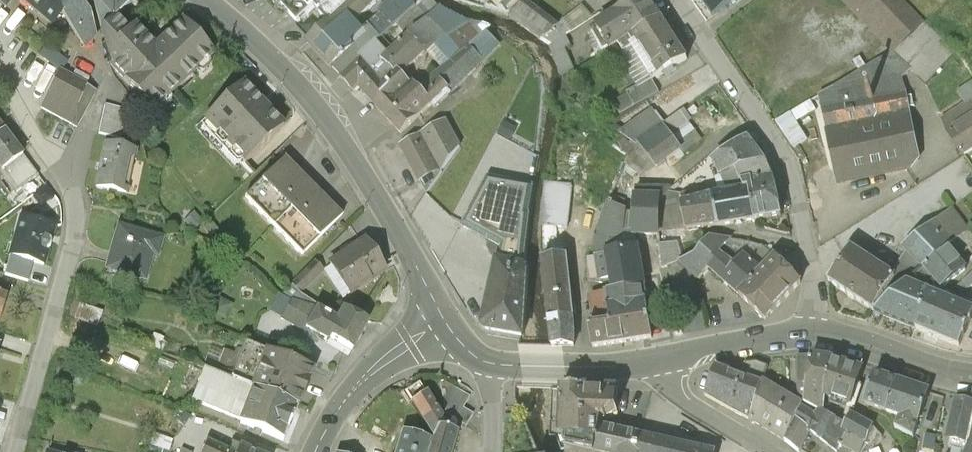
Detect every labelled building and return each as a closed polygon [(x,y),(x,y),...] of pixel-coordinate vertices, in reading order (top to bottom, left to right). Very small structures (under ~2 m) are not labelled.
[(6,9),(14,0),(0,0),(0,4),(6,9)] [(53,26),(60,16),(73,0),(20,0),(53,26)] [(94,13),(90,0),(73,0),(60,16),(83,49),(96,39),(88,15),(94,13)] [(118,17),(135,0),(90,0),(94,13),(101,34),(118,17)] [(329,24),(355,0),(290,0),(283,7),(299,24),(315,8),(329,24)] [(378,13),(381,16),(364,32),(356,23),(342,36),(355,49),(333,70),(341,79),(378,45),(398,26),(410,37),(426,55),(428,53),(442,69),(425,83),(419,80),(413,86),(432,105),(447,91),(451,96),(500,49),(488,33),(495,27),(474,32),(445,21),(432,10),(429,0),(392,0),(378,13)] [(363,17),(380,0),(355,0),(351,4),(363,17)] [(507,11),(524,0),(499,0),(507,11)] [(664,22),(650,0),(641,0),(594,29),(611,56),(634,42),(664,22)] [(713,22),(743,0),(698,0),(713,22)] [(901,0),(839,0),(892,54),(893,55),(895,54),(925,24),(901,0)] [(527,4),(526,3),(509,22),(542,45),(546,41),(559,28),(527,4)] [(363,17),(351,4),(329,24),(308,43),(333,70),(355,49),(342,36),(356,23),(363,17)] [(594,20),(583,9),(562,25),(569,36),(594,20)] [(126,27),(118,17),(101,34),(113,65),(111,68),(151,112),(212,56),(192,37),(178,23),(153,45),(132,22),(126,27)] [(690,62),(664,22),(634,42),(660,82),(690,62)] [(895,54),(914,72),(928,85),(958,54),(925,24),(895,54)] [(559,28),(546,41),(553,48),(566,37),(569,36),(562,25),(559,28)] [(398,99),(413,86),(407,79),(413,74),(409,70),(426,55),(410,37),(389,57),(378,45),(341,79),(332,88),(345,100),(354,92),(355,93),(359,89),(376,107),(390,93),(394,98),(396,97),(398,99)] [(572,47),(566,37),(553,48),(550,50),(563,78),(576,71),(566,52),(572,47)] [(65,63),(47,48),(39,57),(60,73),(65,63)] [(823,112),(824,121),(911,103),(904,81),(914,72),(895,54),(893,55),(892,54),(820,98),(823,112)] [(95,93),(67,79),(71,67),(65,63),(60,73),(41,110),(77,130),(95,93)] [(623,118),(660,95),(653,83),(615,106),(623,118)] [(432,105),(413,86),(398,99),(396,97),(394,98),(390,93),(376,107),(401,134),(432,105)] [(966,107),(971,104),(971,86),(958,95),(966,107)] [(283,130),(243,87),(205,122),(245,165),(283,130)] [(777,126),(795,155),(812,145),(800,126),(823,112),(820,98),(777,126)] [(911,103),(824,121),(838,188),(910,173),(923,163),(911,103)] [(966,107),(943,122),(964,155),(971,150),(971,104),(966,107)] [(637,148),(639,147),(637,144),(664,125),(653,111),(622,134),(637,148)] [(696,131),(684,113),(665,126),(678,144),(696,131)] [(459,150),(445,124),(401,148),(420,183),(440,172),(442,174),(459,150)] [(665,126),(664,125),(637,144),(639,147),(657,173),(676,159),(685,153),(678,144),(665,126)] [(705,143),(696,131),(678,144),(685,153),(676,159),(679,162),(705,143)] [(0,136),(0,173),(17,195),(37,180),(3,134),(0,136)] [(749,140),(712,165),(721,182),(737,175),(766,163),(749,140)] [(135,154),(105,147),(96,189),(126,195),(135,154)] [(775,180),(766,163),(737,175),(742,186),(775,180)] [(337,222),(279,166),(244,201),(302,258),(337,222)] [(497,259),(496,264),(524,270),(534,187),(488,179),(461,227),(488,242),(486,247),(490,255),(497,259)] [(750,194),(755,224),(782,219),(775,180),(742,186),(744,192),(745,195),(750,194)] [(574,191),(549,185),(541,223),(565,228),(574,191)] [(665,192),(636,191),(635,236),(658,236),(659,202),(664,202),(669,195),(665,192)] [(686,237),(755,224),(750,194),(745,195),(744,192),(714,197),(683,207),(686,237)] [(953,210),(932,229),(950,250),(969,234),(971,232),(953,210)] [(53,232),(18,222),(9,259),(43,268),(45,261),(43,260),(44,255),(47,254),(49,251),(50,248),(49,245),(48,243),(49,239),(51,239),(53,232)] [(932,229),(905,252),(908,255),(923,273),(924,272),(948,252),(950,250),(932,229)] [(158,239),(114,231),(107,269),(126,272),(126,276),(144,279),(149,253),(155,254),(158,239)] [(948,252),(924,272),(942,294),(969,272),(959,260),(971,249),(971,237),(969,234),(950,250),(948,252)] [(616,241),(596,242),(598,268),(599,268),(601,280),(612,279),(614,292),(644,290),(638,251),(617,254),(616,241)] [(384,275),(363,244),(329,266),(349,297),(384,275)] [(894,278),(853,250),(829,286),(869,312),(873,315),(897,279),(894,278)] [(908,255),(894,278),(897,279),(910,286),(923,273),(908,255)] [(544,283),(569,280),(567,258),(541,261),(544,283)] [(710,274),(741,300),(764,275),(745,259),(737,269),(724,258),(710,274)] [(804,285),(776,261),(764,275),(741,300),(769,325),(804,285)] [(524,270),(496,264),(482,326),(486,331),(522,337),(527,272),(524,270)] [(574,318),(569,280),(544,283),(548,321),(574,318)] [(929,294),(910,286),(877,317),(913,331),(929,294)] [(607,292),(607,295),(611,325),(596,328),(591,329),(594,349),(652,340),(644,290),(614,292),(607,292)] [(929,294),(913,331),(960,351),(971,324),(971,312),(929,294)] [(611,325),(607,295),(593,297),(596,328),(611,325)] [(352,353),(367,325),(343,312),(337,324),(293,300),(281,321),(303,333),(304,331),(326,343),(328,340),(352,353)] [(573,348),(574,318),(548,321),(552,348),(573,348)] [(253,392),(297,409),(311,373),(267,356),(253,392)] [(825,415),(828,399),(827,399),(832,362),(811,358),(804,405),(820,413),(825,415)] [(864,373),(832,362),(827,399),(828,399),(844,404),(850,406),(853,405),(864,373)] [(746,365),(741,378),(733,399),(708,392),(706,399),(751,422),(764,384),(769,369),(755,365),(746,365)] [(733,399),(741,378),(716,370),(708,392),(733,399)] [(887,413),(896,384),(875,377),(865,406),(887,413)] [(800,406),(764,384),(751,422),(784,442),(800,411),(802,408),(800,406)] [(929,395),(896,384),(887,413),(900,418),(895,430),(914,440),(929,395)] [(597,439),(600,427),(602,419),(617,412),(618,391),(561,388),(559,433),(597,439)] [(297,409),(253,392),(239,428),(283,445),(297,409)] [(433,438),(440,427),(442,419),(427,396),(413,406),(433,437),(433,438)] [(873,429),(850,417),(850,418),(840,413),(844,404),(828,399),(825,415),(836,420),(835,422),(845,427),(842,433),(865,445),(868,446),(873,429)] [(969,446),(971,432),(971,430),(971,404),(956,400),(947,441),(969,446)] [(842,433),(845,427),(835,422),(836,420),(825,415),(820,413),(817,419),(800,411),(784,442),(798,451),(800,451),(809,432),(835,451),(839,451),(842,448),(850,451),(862,451),(865,445),(842,433)] [(457,432),(440,427),(433,438),(432,438),(432,441),(428,451),(452,451),(457,432)] [(640,436),(600,427),(597,439),(595,451),(635,451),(640,436)] [(432,441),(404,432),(398,451),(428,451),(432,441)] [(690,447),(640,436),(635,451),(689,451),(690,447)]
